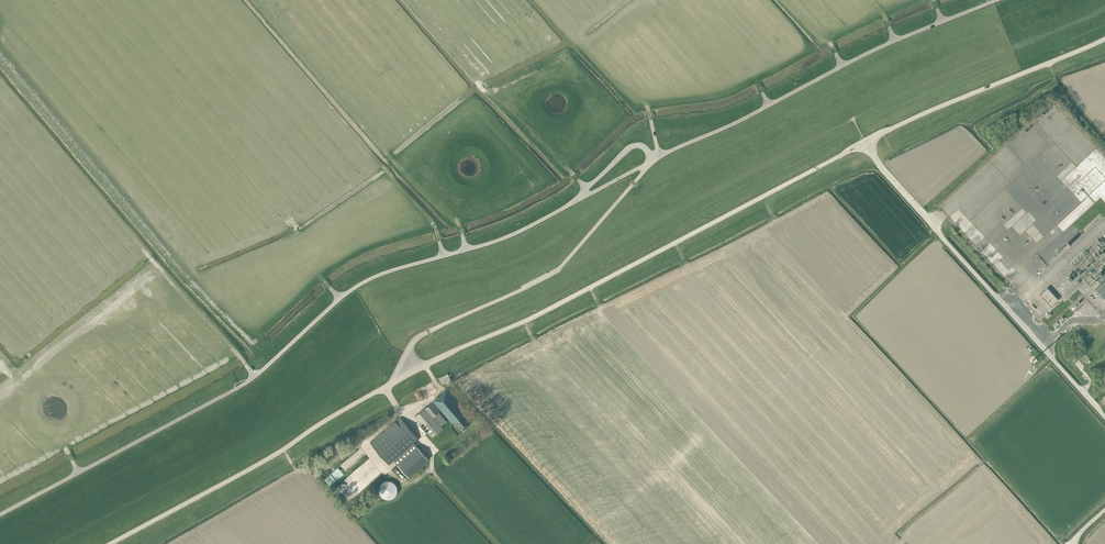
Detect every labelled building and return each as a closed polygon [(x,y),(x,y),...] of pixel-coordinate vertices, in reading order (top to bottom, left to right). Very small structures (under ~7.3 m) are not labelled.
[(1097,288),(1104,297),(1104,280),(1097,288)] [(1052,306),(1059,299),(1048,287),(1040,294),(1052,306)] [(1100,300),(1103,297),(1096,289),(1092,292),(1100,300)] [(451,382),(450,380),(450,379),(447,373),(439,378),(442,384),(445,382),(447,385),(451,382)] [(467,412),(447,388),(427,406),(425,408),(415,417),(432,437),(442,428),(441,426),(446,421),(438,411),(440,409),(452,423),(453,422),(457,426),(458,425),(463,430),(472,422),(467,416),(468,415),(466,413),(467,412)] [(389,465),(419,439),(400,417),(370,443),(389,465)] [(409,477),(429,459),(418,447),(397,464),(409,477)] [(389,480),(388,480),(387,480),(386,481),(385,481),(384,481),(383,482),(382,482),(382,483),(381,483),(381,484),(380,485),(380,486),(379,487),(379,488),(379,489),(379,490),(379,491),(379,492),(379,493),(380,493),(380,494),(381,495),(382,496),(383,497),(384,498),(385,498),(386,499),(387,499),(388,499),(389,499),(391,498),(392,498),(393,498),(394,497),(394,496),(395,496),(395,495),(396,495),(396,494),(397,493),(397,492),(397,491),(397,490),(397,489),(397,488),(397,487),(397,486),(396,486),(396,485),(396,484),(395,484),(394,483),(393,482),(392,481),(390,481),(389,480)]
